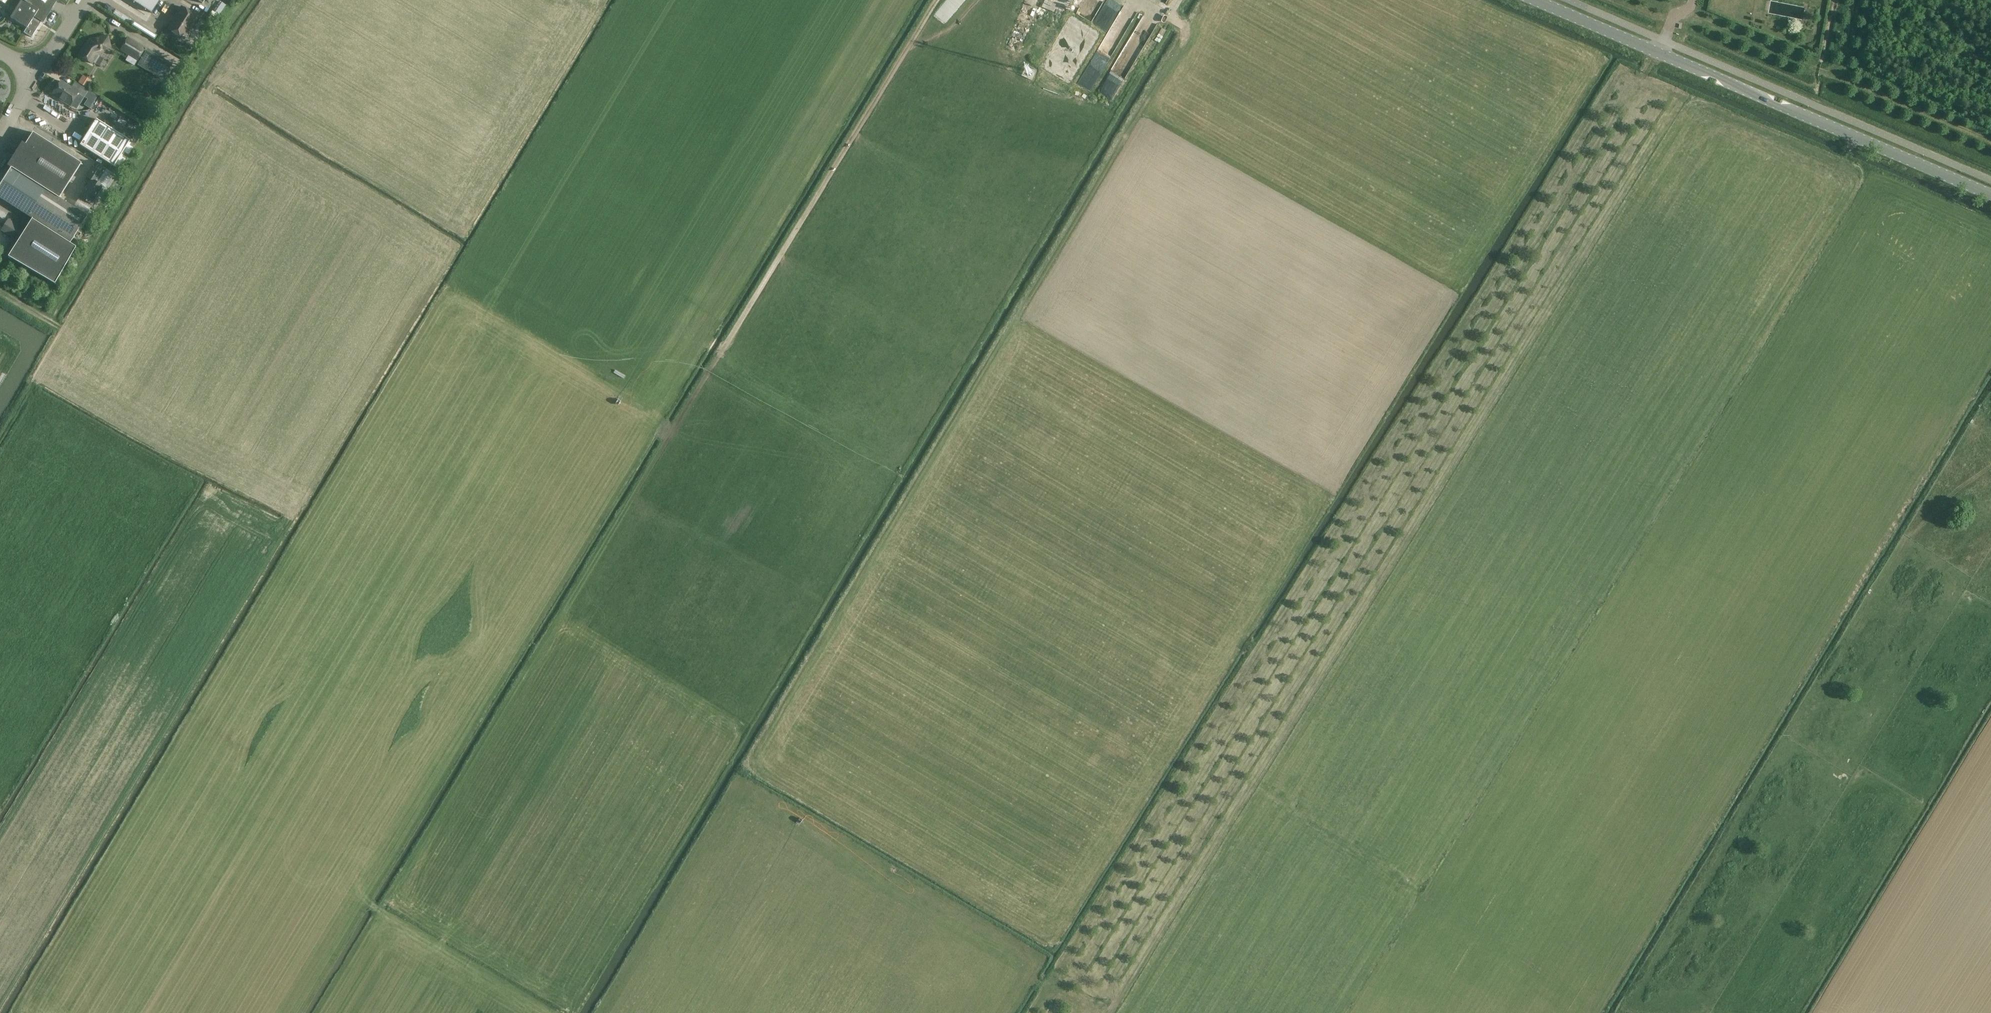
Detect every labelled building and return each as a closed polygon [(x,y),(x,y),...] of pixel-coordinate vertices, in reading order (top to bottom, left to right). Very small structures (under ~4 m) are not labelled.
[(10,18),(27,28),(24,33),(32,38),(41,22),(43,23),(57,0),(21,0),(10,18)] [(152,11),(159,0),(135,0),(152,11)] [(181,7),(176,14),(178,15),(169,30),(183,39),(184,38),(185,39),(187,37),(189,34),(190,32),(188,31),(197,17),(181,7)] [(128,25),(155,38),(163,21),(136,8),(128,25)] [(210,24),(211,21),(213,22),(215,19),(205,12),(202,16),(201,18),(210,24)] [(99,37),(89,40),(79,56),(92,64),(100,50),(110,48),(107,35),(99,37)] [(145,49),(128,38),(120,50),(137,60),(145,49)] [(173,64),(147,48),(138,64),(163,80),(173,64)] [(83,75),(78,82),(87,88),(92,81),(83,75)] [(94,94),(89,91),(75,82),(71,88),(61,81),(52,94),(70,106),(78,93),(84,97),(90,101),(94,94)] [(80,145),(114,166),(119,170),(121,167),(135,144),(130,141),(96,119),(80,145)] [(18,149),(7,166),(11,168),(59,198),(69,182),(81,163),(33,132),(26,144),(22,142),(18,149)] [(86,176),(91,179),(79,197),(92,205),(104,187),(97,183),(103,174),(92,167),(86,176)] [(0,185),(0,198),(3,199),(32,218),(25,230),(19,240),(12,236),(2,252),(3,252),(8,256),(55,284),(76,247),(70,243),(70,242),(82,225),(87,216),(59,198),(11,168),(0,185)] [(103,174),(98,183),(106,188),(112,179),(103,174)] [(9,220),(2,230),(12,236),(19,240),(25,230),(9,220)]
